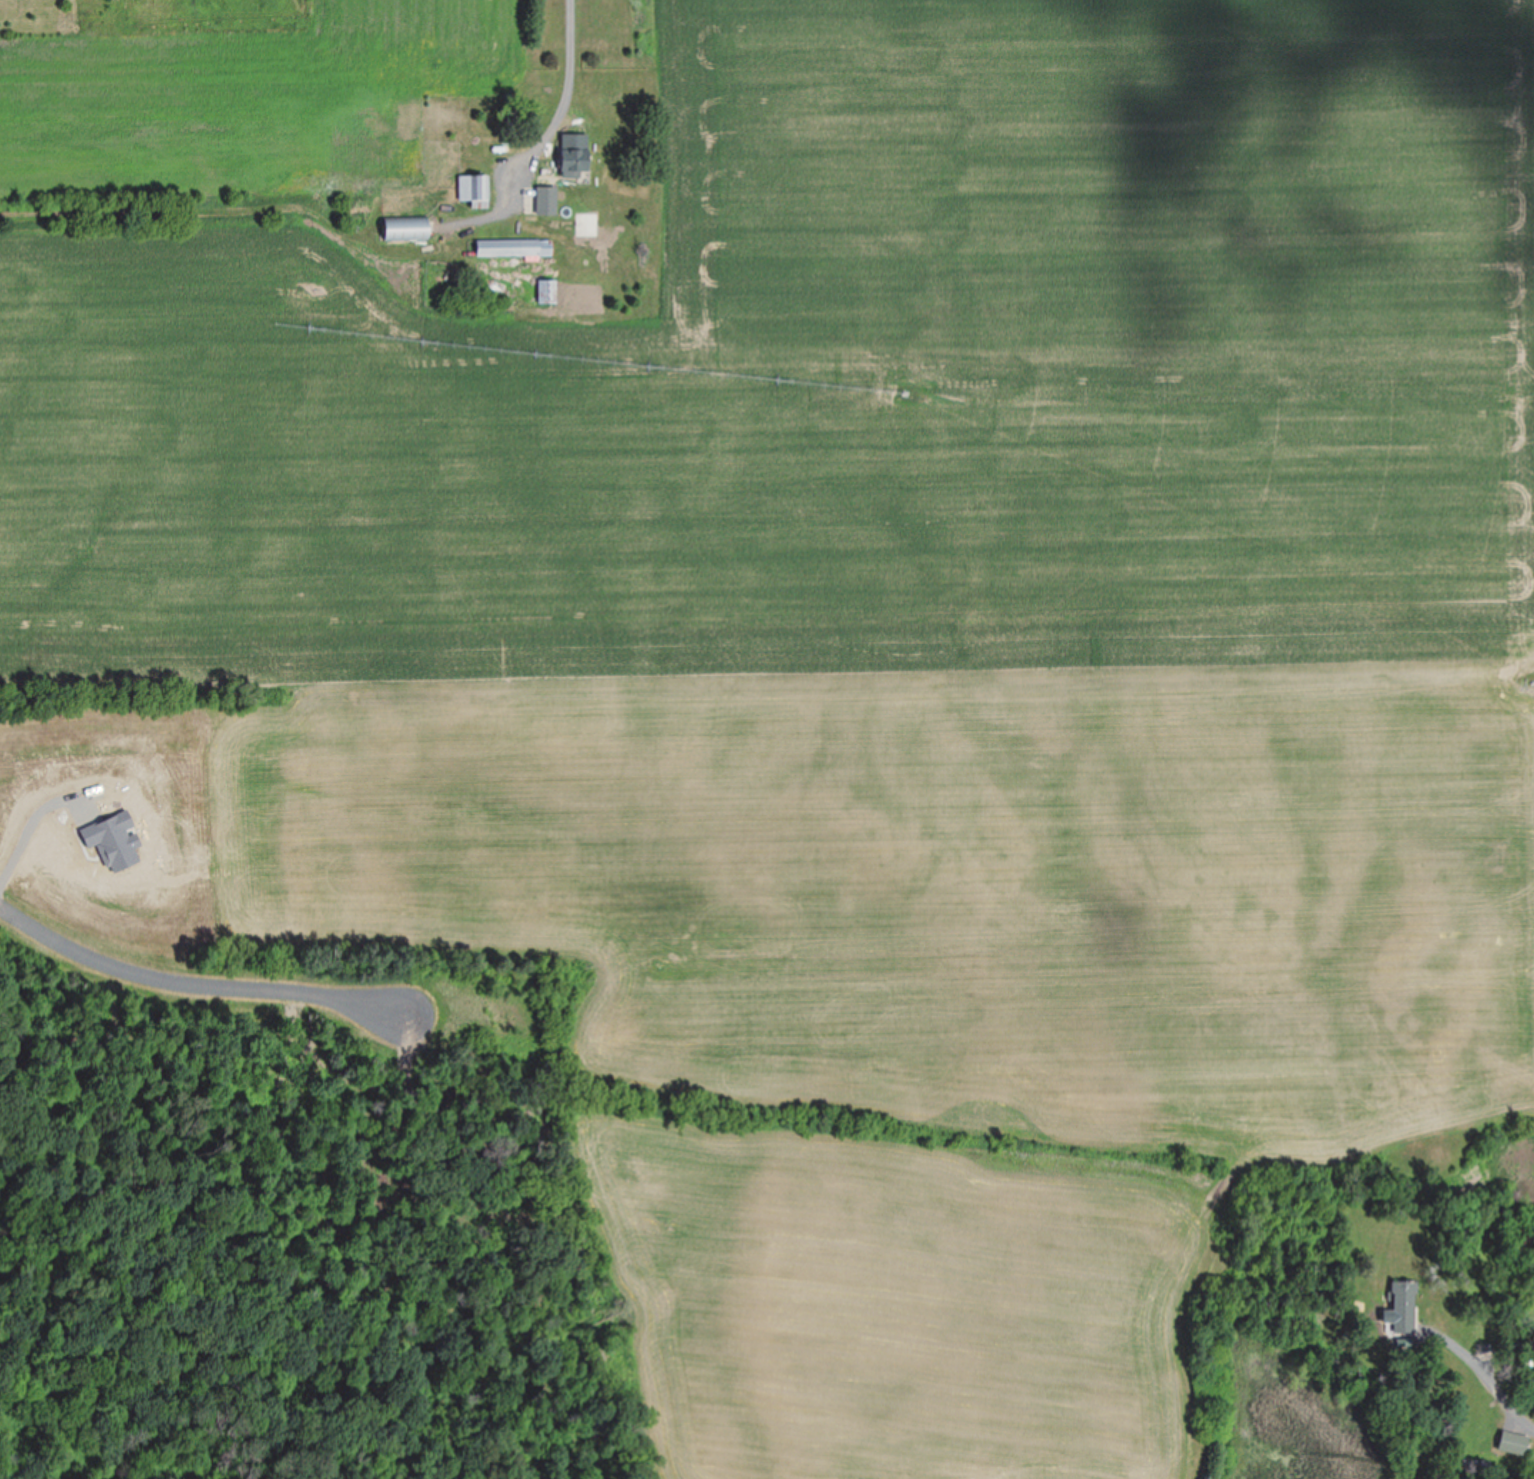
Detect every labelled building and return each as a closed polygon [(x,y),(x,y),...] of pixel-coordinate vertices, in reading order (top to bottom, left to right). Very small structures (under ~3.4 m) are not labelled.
[(587,141),(559,141),(559,175),(587,175),(587,141)] [(486,174),(458,174),(458,201),(470,201),(470,208),(486,208),(486,174)] [(556,186),(526,186),(526,214),(556,214),(556,186)] [(426,240),(426,216),(382,216),(382,240),(426,240)] [(551,238),(475,239),(475,256),(551,256),(551,238)] [(555,279),(537,279),(537,303),(555,303),(555,279)] [(1414,1280),(1390,1280),(1390,1332),(1414,1332),(1414,1280)] [(1497,1448),(1524,1454),(1529,1435),(1501,1429),(1497,1448)]
